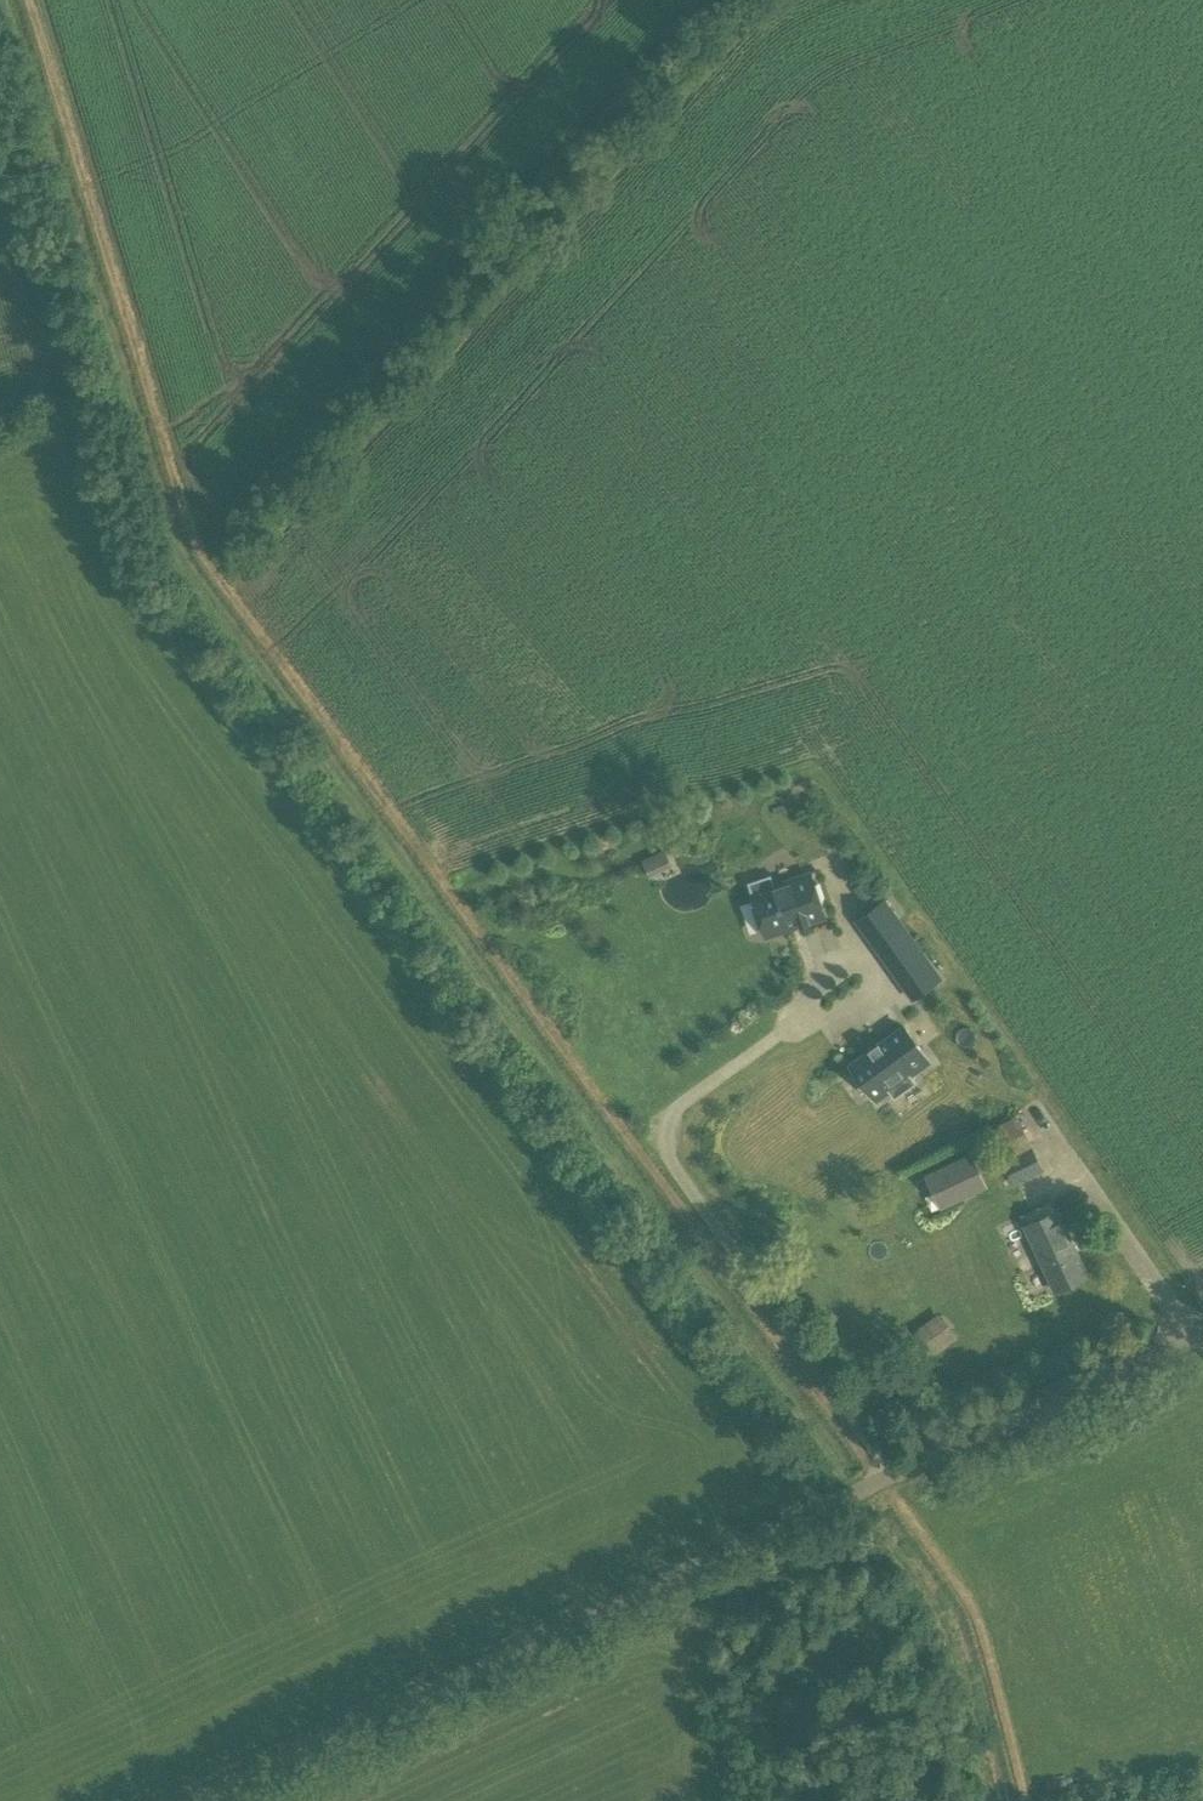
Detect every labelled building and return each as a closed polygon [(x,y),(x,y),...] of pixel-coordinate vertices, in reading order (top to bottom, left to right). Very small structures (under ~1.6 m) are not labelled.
[(763,928),(784,920),(787,929),(826,916),(811,872),(774,885),(770,874),(748,881),(752,892),(751,892),(763,928)] [(857,919),(871,940),(899,920),(885,900),(857,919)] [(926,958),(898,978),(913,998),(941,978),(926,958)] [(908,1070),(926,1056),(904,1025),(880,1043),(878,1041),(868,1049),(869,1050),(850,1064),(873,1095),(885,1086),(888,1091),(894,1099),(917,1082),(911,1074),(908,1070)] [(1017,1115),(988,1129),(1014,1184),(1044,1170),(1017,1115)] [(972,1152),(925,1174),(941,1209),(988,1187),(972,1152)] [(1056,1212),(1051,1201),(1023,1214),(1028,1225),(1025,1226),(1056,1291),(1088,1276),(1057,1211),(1056,1212)]
